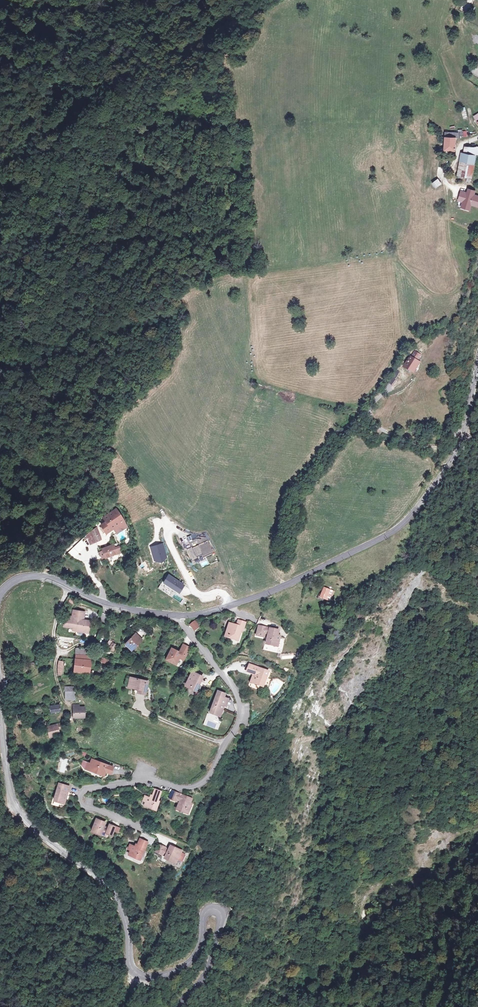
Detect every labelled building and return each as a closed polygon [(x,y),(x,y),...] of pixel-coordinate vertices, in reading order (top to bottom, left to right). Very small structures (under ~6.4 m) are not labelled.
[(454,132),(441,132),(440,151),(453,152),(454,132)] [(458,153),(455,175),(471,180),(474,156),(477,156),(477,146),(462,144),(461,152),(458,153)] [(440,185),(436,179),(430,183),(434,189),(440,185)] [(461,191),(458,201),(463,202),(461,207),(469,210),(471,205),(477,206),(477,196),(474,195),(475,191),(467,189),(467,192),(461,191)] [(420,355),(413,351),(401,369),(413,376),(420,364),(416,362),(420,355)] [(128,530),(116,508),(97,519),(101,525),(97,527),(102,537),(110,532),(113,539),(128,530)] [(100,541),(95,527),(83,536),(88,547),(100,541)] [(205,534),(189,542),(192,548),(187,551),(193,562),(198,559),(197,557),(203,554),(205,557),(214,553),(205,534)] [(163,544),(151,548),(155,561),(162,563),(167,557),(163,544)] [(113,547),(112,545),(99,550),(102,559),(122,552),(119,545),(113,547)] [(199,561),(202,567),(208,565),(204,555),(198,558),(199,561)] [(184,585),(168,576),(163,583),(179,593),(184,585)] [(327,597),(317,593),(312,604),(322,608),(327,597)] [(84,612),(71,610),(70,617),(63,616),(61,630),(89,634),(91,620),(83,619),(84,612)] [(200,628),(194,620),(187,625),(193,633),(200,628)] [(243,625),(235,622),(234,626),(227,624),(221,639),(235,645),(243,625)] [(276,635),(254,629),(250,641),(260,644),(257,652),(270,656),(276,635)] [(141,640),(134,633),(123,645),(130,652),(141,640)] [(75,637),(58,636),(58,644),(74,645),(75,637)] [(117,648),(108,642),(104,648),(113,654),(117,648)] [(189,647),(179,643),(176,651),(170,649),(164,661),(174,665),(176,659),(183,662),(189,647)] [(91,651),(74,648),(70,674),(87,677),(91,651)] [(110,661),(100,658),(96,671),(106,674),(110,661)] [(249,685),(264,690),(271,671),(249,664),(246,672),(252,674),(249,685)] [(202,678),(190,671),(181,689),(193,695),(202,678)] [(148,681),(127,676),(124,690),(135,692),(134,695),(144,698),(148,681)] [(73,687),(63,687),(64,701),(75,700),(73,687)] [(220,698),(212,695),(202,718),(215,723),(223,704),(218,702),(220,698)] [(60,713),(57,696),(52,696),(53,702),(45,703),(48,715),(60,713)] [(84,706),(71,705),(70,720),(83,721),(84,706)] [(57,736),(56,726),(43,728),(45,738),(57,736)] [(112,767),(88,758),(84,771),(102,778),(103,775),(108,777),(112,767)] [(67,787),(54,784),(49,803),(62,807),(67,787)] [(158,796),(150,793),(147,801),(140,799),(136,811),(150,816),(158,796)] [(188,804),(164,796),(161,805),(171,808),(167,819),(181,824),(188,804)] [(111,830),(106,828),(104,831),(101,829),(103,825),(92,820),(85,836),(97,842),(99,837),(106,840),(111,830)] [(142,846),(134,843),(130,851),(126,850),(121,862),(133,867),(142,846)] [(178,860),(162,852),(161,855),(153,851),(149,858),(157,862),(154,868),(170,876),(178,860)]
